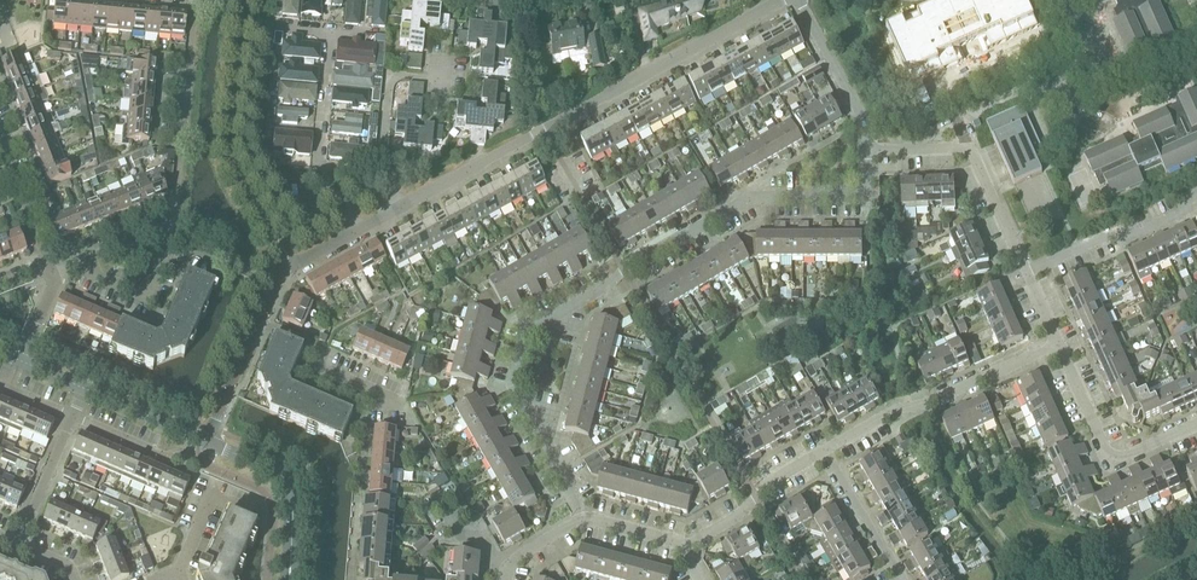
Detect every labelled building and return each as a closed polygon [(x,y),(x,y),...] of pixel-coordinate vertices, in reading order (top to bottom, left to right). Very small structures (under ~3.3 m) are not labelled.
[(284,17),(297,19),(299,0),(277,0),(277,4),(284,4),(284,17)] [(307,2),(304,22),(319,22),(321,0),(307,0),(307,2)] [(360,26),(363,0),(349,0),(348,25),(360,26)] [(374,0),(370,0),(368,0),(366,13),(374,13),(373,26),(385,27),(389,0),(374,0)] [(427,5),(425,24),(430,24),(429,30),(438,31),(448,32),(449,17),(440,16),(441,7),(438,6),(438,0),(427,0),(427,5)] [(686,17),(687,17),(698,13),(696,0),(689,0),(688,0),(651,7),(651,9),(639,12),(645,42),(651,41),(658,39),(656,32),(655,27),(669,24),(668,17),(675,16),(675,17),(679,17),(678,15),(685,14),(686,17)] [(939,4),(941,7),(936,10),(934,6),(903,20),(886,28),(912,85),(963,61),(959,51),(958,51),(956,49),(982,37),(984,40),(983,40),(988,50),(1039,27),(1027,0),(947,0),(939,4)] [(1177,41),(1159,2),(1158,2),(1157,0),(1094,0),(1098,9),(1116,1),(1118,5),(1116,10),(1120,19),(1113,22),(1130,60),(1157,48),(1157,50),(1177,41)] [(55,2),(55,10),(48,10),(47,22),(53,22),(53,24),(67,26),(69,3),(55,2)] [(82,5),(69,3),(67,26),(80,27),(82,5)] [(420,23),(425,24),(427,5),(412,4),(412,13),(402,12),(402,19),(401,27),(419,28),(420,23)] [(95,6),(82,5),(80,27),(93,28),(95,6)] [(108,7),(95,6),(93,28),(106,30),(108,7)] [(121,8),(108,7),(106,30),(119,31),(121,8)] [(134,10),(121,8),(119,31),(132,32),(134,10)] [(482,44),(485,10),(477,9),(476,24),(469,24),(468,33),(459,32),(457,47),(476,48),(476,43),(482,44)] [(147,11),(134,10),(132,32),(145,33),(147,11)] [(486,44),(486,49),(505,51),(507,27),(491,26),(492,10),(485,10),(482,44),(486,44)] [(160,12),(147,11),(145,33),(157,35),(160,12)] [(173,14),(160,12),(157,35),(171,36),(173,14)] [(187,15),(173,14),(171,36),(185,37),(187,15)] [(396,26),(401,27),(402,19),(393,18),(392,26),(396,26)] [(782,20),(778,23),(793,50),(804,44),(794,25),(787,29),(782,20)] [(568,53),(569,59),(591,55),(594,68),(605,66),(599,36),(588,38),(588,39),(582,40),(579,22),(572,23),(571,25),(563,26),(568,53)] [(777,34),(771,38),(782,56),(793,50),(778,23),(772,25),(777,34)] [(568,53),(563,26),(556,28),(554,26),(548,28),(551,46),(545,47),(545,46),(534,48),(540,78),(551,76),(547,57),(568,53)] [(419,33),(419,28),(401,27),(399,41),(409,42),(408,51),(423,52),(424,34),(419,33)] [(275,33),(274,45),(282,46),(283,34),(275,33)] [(759,33),(755,35),(770,62),(782,56),(771,38),(764,42),(759,33)] [(311,37),(308,37),(286,35),(283,58),(321,63),(322,52),(322,50),(322,49),(322,48),(321,47),(321,46),(321,45),(320,44),(319,43),(319,42),(318,41),(317,40),(316,39),(314,38),(313,38),(311,37)] [(754,47),(748,50),(759,69),(770,62),(755,35),(750,38),(754,47)] [(337,52),(337,54),(336,63),(374,65),(376,42),(353,40),(351,40),(349,40),(346,41),(345,41),(344,42),(343,43),(342,44),(341,44),(340,45),(339,46),(339,48),(338,49),(338,50),(337,51),(337,52)] [(384,56),(385,44),(377,43),(376,55),(374,79),(373,91),(381,92),(382,80),(384,56)] [(736,45),(732,48),(747,75),(759,69),(748,50),(741,54),(736,45)] [(731,59),(725,63),(736,81),(747,75),(732,48),(727,50),(731,59)] [(486,49),(486,50),(485,54),(480,54),(478,72),(493,73),(494,64),(503,65),(504,58),(510,58),(511,52),(505,51),(486,49)] [(7,75),(27,67),(22,54),(2,62),(7,75)] [(82,65),(83,71),(89,70),(97,71),(98,57),(80,55),(82,65)] [(407,55),(407,62),(421,63),(422,56),(407,55)] [(271,69),(272,69),(270,81),(269,93),(277,94),(278,81),(280,58),(273,57),(272,57),(271,69)] [(812,57),(800,64),(803,71),(816,64),(812,57)] [(713,58),(709,60),(724,88),(736,81),(725,63),(718,66),(713,58)] [(126,74),(133,74),(155,76),(157,63),(127,60),(126,74)] [(709,71),(702,75),(712,94),(724,88),(709,60),(704,63),(709,71)] [(421,70),(421,63),(407,62),(406,69),(421,70)] [(32,79),(27,67),(7,75),(11,87),(32,79)] [(802,76),(807,85),(824,75),(819,67),(802,76)] [(372,89),(373,72),(335,69),(333,86),(363,89),(372,89)] [(700,101),(712,94),(702,75),(695,79),(690,70),(685,73),(700,101)] [(592,83),(601,81),(600,78),(605,77),(604,71),(599,72),(599,73),(591,74),(592,83)] [(320,85),(319,74),(293,72),(293,83),(320,85)] [(154,90),(155,76),(133,74),(132,80),(130,80),(125,82),(124,87),(132,88),(154,90)] [(783,77),(786,82),(792,78),(790,74),(783,77)] [(575,78),(577,87),(591,84),(589,75),(575,78)] [(685,109),(696,103),(681,75),(676,78),(681,87),(674,90),(685,109)] [(11,87),(16,99),(37,91),(44,88),(39,76),(32,79),(11,87)] [(798,79),(791,83),(794,88),(801,85),(798,79)] [(778,80),(772,84),(774,89),(780,85),(778,80)] [(319,87),(290,84),(282,83),(279,101),(316,105),(319,87)] [(409,83),(409,90),(423,92),(424,84),(409,83)] [(791,83),(784,87),(778,90),(781,96),(794,88),(791,83)] [(486,108),(505,110),(506,96),(497,95),(498,85),(483,84),(481,103),(486,103),(486,108)] [(673,115),(685,109),(674,90),(667,94),(663,86),(658,88),(673,115)] [(153,102),(154,90),(132,88),(124,87),(123,99),(130,100),(153,102)] [(44,88),(37,91),(16,99),(21,111),(42,103),(49,101),(44,88)] [(662,122),(673,115),(658,88),(653,91),(658,99),(651,103),(662,122)] [(756,91),(759,96),(764,93),(761,88),(756,91)] [(1175,99),(1177,104),(1133,124),(1139,138),(1126,144),(1123,137),(1084,155),(1093,174),(1094,174),(1100,187),(1107,184),(1112,197),(1144,183),(1140,175),(1162,165),(1166,173),(1196,159),(1196,89),(1175,99)] [(423,99),(423,92),(409,90),(408,97),(423,99)] [(373,91),(371,103),(380,104),(381,92),(373,91)] [(362,95),(354,95),(337,94),(336,108),(361,111),(362,95)] [(765,98),(769,105),(773,103),(769,96),(765,98)] [(819,105),(830,124),(841,117),(829,96),(825,98),(826,100),(819,105)] [(548,107),(546,98),(535,100),(537,109),(548,107)] [(650,128),(662,122),(651,103),(644,107),(640,98),(635,100),(650,128)] [(763,108),(769,105),(765,98),(759,101),(763,108)] [(1006,104),(1009,111),(1022,105),(1019,98),(1006,104)] [(151,115),(153,102),(130,100),(129,113),(151,115)] [(639,134),(650,128),(635,100),(630,103),(635,112),(629,115),(639,134)] [(396,123),(415,125),(415,120),(421,121),(422,102),(408,101),(407,110),(397,109),(396,123)] [(47,115),(42,103),(21,111),(26,123),(47,115)] [(470,145),(478,146),(481,113),(476,112),(476,107),(457,105),(455,129),(464,130),(471,130),(470,145)] [(819,130),(830,124),(819,105),(811,110),(809,107),(806,109),(819,130)] [(993,137),(1015,185),(1042,173),(1036,158),(1045,154),(1023,106),(1025,105),(987,122),(994,137),(993,137)] [(745,110),(749,117),(753,114),(749,107),(745,110)] [(485,113),(481,113),(478,146),(485,146),(486,132),(493,132),(494,123),(503,124),(505,110),(486,108),(485,113)] [(819,130),(806,109),(803,111),(801,108),(792,113),(807,137),(819,130)] [(312,125),(312,112),(279,110),(277,124),(312,125)] [(628,140),(639,134),(629,115),(621,119),(617,110),(612,113),(628,140)] [(743,120),(749,117),(745,110),(739,113),(743,120)] [(151,115),(129,113),(122,112),(121,118),(126,119),(125,125),(150,128),(151,115)] [(612,124),(605,128),(616,147),(628,140),(612,113),(607,116),(612,124)] [(51,127),(47,115),(26,123),(31,136),(51,127)] [(366,136),(368,117),(347,115),(346,126),(336,125),(334,134),(366,136)] [(377,128),(378,117),(370,116),(369,127),(377,128)] [(275,118),(267,117),(266,129),(265,141),(273,142),(275,118)] [(724,122),(728,129),(733,126),(729,119),(724,122)] [(975,128),(976,128),(981,126),(979,120),(973,123),(975,128)] [(781,127),(793,147),(798,144),(800,148),(805,145),(791,121),(781,127)] [(93,123),(94,130),(96,139),(104,137),(102,128),(100,128),(99,122),(93,123)] [(724,122),(719,125),(723,132),(728,129),(724,122)] [(414,130),(415,125),(396,123),(395,138),(404,138),(403,148),(417,149),(419,131),(414,130)] [(594,123),(589,125),(604,153),(610,150),(615,159),(620,156),(615,147),(616,147),(605,128),(599,132),(594,123)] [(31,136),(35,148),(56,140),(54,135),(61,132),(58,125),(51,127),(31,136)] [(149,142),(150,128),(125,125),(125,126),(123,126),(121,145),(129,146),(130,140),(143,141),(143,148),(149,146),(149,142)] [(592,160),(604,153),(589,125),(584,128),(589,137),(582,141),(592,160)] [(419,131),(417,149),(431,151),(432,141),(442,142),(443,128),(425,126),(424,131),(419,131)] [(368,139),(367,151),(366,163),(374,164),(374,163),(375,152),(376,139),(377,128),(369,127),(368,139)] [(785,156),(789,154),(787,151),(793,147),(781,127),(771,133),(785,156)] [(704,133),(708,140),(713,138),(709,131),(704,133)] [(275,153),(311,157),(314,136),(277,132),(275,153)] [(703,143),(708,140),(704,133),(699,136),(703,143)] [(780,159),(785,156),(771,133),(761,139),(773,159),(778,156),(780,159)] [(767,162),(773,159),(761,139),(751,144),(764,168),(769,165),(767,162)] [(61,152),(56,140),(35,148),(40,160),(61,152)] [(331,161),(363,164),(364,149),(359,148),(359,141),(350,140),(351,148),(333,146),(331,161)] [(764,168),(751,144),(741,150),(752,171),(758,168),(760,171),(764,168)] [(152,148),(137,154),(139,161),(145,158),(145,160),(155,156),(152,148)] [(677,158),(682,156),(678,149),(673,151),(677,158)] [(752,171),(741,150),(731,156),(744,180),(749,177),(747,174),(752,171)] [(672,161),(677,158),(673,151),(668,155),(672,161)] [(66,164),(61,152),(40,160),(45,172),(66,164)] [(133,163),(139,161),(137,154),(130,157),(133,163)] [(740,183),(744,180),(731,156),(721,162),(733,182),(738,179),(740,183)] [(653,163),(657,170),(662,167),(658,160),(653,163)] [(546,185),(536,166),(528,170),(524,161),(519,164),(534,191),(546,185)] [(118,162),(112,164),(114,170),(120,168),(118,162)] [(733,182),(721,162),(710,168),(724,192),(729,189),(727,186),(733,182)] [(652,173),(657,170),(653,163),(648,166),(652,173)] [(71,177),(66,164),(45,172),(50,185),(71,177)] [(109,173),(114,170),(112,164),(106,167),(109,173)] [(513,179),(523,198),(534,191),(519,164),(514,166),(519,175),(513,179)] [(162,168),(145,175),(155,200),(167,195),(161,180),(166,178),(162,168)] [(94,172),(87,174),(90,180),(96,178),(94,172)] [(638,172),(632,175),(637,182),(641,179),(638,172)] [(84,182),(90,180),(87,174),(82,176),(84,182)] [(132,179),(134,184),(142,205),(155,200),(145,175),(144,175),(144,174),(132,179)] [(523,198),(513,179),(506,183),(501,174),(496,176),(511,204),(523,198)] [(712,194),(700,174),(690,180),(702,200),(707,198),(708,201),(714,198),(712,194)] [(632,185),(637,182),(632,175),(628,178),(632,185)] [(500,210),(511,204),(496,176),(491,179),(496,188),(489,191),(500,210)] [(954,179),(941,180),(942,201),(942,208),(956,207),(954,179)] [(696,203),(702,200),(690,180),(680,186),(693,209),(698,207),(696,203)] [(929,208),(929,205),(928,180),(915,181),(916,209),(929,208)] [(941,180),(928,180),(929,205),(933,205),(933,202),(942,201),(941,180)] [(69,181),(63,184),(66,190),(72,187),(69,181)] [(916,209),(915,181),(901,182),(903,206),(906,206),(906,210),(916,209)] [(60,192),(66,190),(63,184),(57,186),(60,192)] [(134,184),(122,189),(130,210),(142,205),(134,184)] [(617,184),(612,187),(616,194),(621,191),(617,184)] [(473,189),(488,216),(500,210),(489,191),(483,195),(478,186),(473,189)] [(688,212),(693,209),(680,186),(669,191),(681,212),(686,209),(688,212)] [(611,196),(616,194),(612,187),(607,190),(611,196)] [(122,189),(109,194),(118,215),(130,210),(122,189)] [(477,223),(488,216),(473,189),(468,191),(473,200),(467,204),(477,223)] [(676,215),(681,212),(669,191),(659,197),(673,221),(678,218),(676,215)] [(36,194),(39,201),(45,198),(42,192),(36,194)] [(109,194),(97,199),(105,220),(118,215),(109,194)] [(596,205),(601,202),(597,196),(592,199),(596,205)] [(668,224),(673,221),(659,197),(649,203),(661,224),(666,221),(668,224)] [(97,199),(85,204),(93,225),(105,220),(97,199)] [(450,201),(465,229),(477,223),(467,204),(460,207),(455,199),(450,201)] [(454,235),(465,229),(450,201),(445,204),(450,213),(443,216),(454,235)] [(656,227),(661,224),(649,203),(639,209),(653,233),(658,230),(656,227)] [(85,204),(73,209),(81,230),(93,225),(85,204)] [(73,209),(61,214),(69,234),(81,230),(73,209)] [(648,236),(653,233),(639,209),(629,215),(641,236),(646,232),(648,236)] [(428,214),(443,241),(454,235),(443,216),(437,220),(432,211),(428,214)] [(69,234),(61,214),(48,218),(57,239),(69,234)] [(431,248),(443,241),(428,214),(423,216),(427,225),(421,229),(431,248)] [(636,238),(641,236),(629,215),(618,221),(632,245),(638,242),(636,238)] [(632,245),(618,221),(608,227),(620,248),(626,244),(628,247),(632,245)] [(804,258),(816,258),(815,234),(809,234),(809,222),(804,223),(804,258)] [(815,234),(816,258),(827,258),(827,222),(822,222),(822,234),(815,234)] [(827,222),(827,258),(839,258),(839,234),(833,234),(832,222),(827,222)] [(839,258),(850,258),(850,222),(845,222),(845,234),(839,234),(839,258)] [(850,222),(850,258),(863,258),(863,234),(856,234),(856,222),(850,222)] [(769,234),(769,258),(781,258),(781,223),(775,223),(775,234),(769,234)] [(781,258),(793,258),(792,234),(786,234),(786,223),(781,223),(781,258)] [(792,234),(793,258),(804,258),(804,223),(798,223),(799,234),(792,234)] [(1180,226),(1192,251),(1196,249),(1196,234),(1193,224),(1186,227),(1185,223),(1180,226)] [(404,226),(419,254),(431,248),(421,229),(414,232),(409,224),(404,226)] [(404,238),(398,241),(408,260),(419,254),(404,226),(400,229),(404,238)] [(955,248),(958,246),(978,237),(973,226),(950,236),(952,240),(950,244),(952,250),(956,248),(955,248)] [(1177,231),(1171,234),(1181,256),(1192,251),(1180,226),(1175,228),(1177,231)] [(570,235),(582,256),(588,253),(594,263),(599,260),(591,246),(595,243),(586,227),(581,229),(570,235)] [(757,258),(769,258),(769,234),(763,234),(763,231),(757,231),(757,234),(757,258)] [(19,232),(6,237),(14,256),(27,251),(19,232)] [(1164,233),(1159,235),(1171,261),(1181,256),(1171,234),(1165,236),(1164,233)] [(747,234),(738,239),(750,260),(753,258),(747,234)] [(747,234),(753,258),(757,258),(757,234),(747,234)] [(570,235),(560,241),(578,272),(583,269),(577,259),(582,256),(570,235)] [(1155,241),(1150,243),(1160,266),(1171,261),(1159,235),(1154,237),(1155,241)] [(391,245),(386,236),(381,239),(396,267),(408,260),(398,241),(391,245)] [(750,260),(738,239),(736,236),(731,239),(732,243),(727,246),(739,266),(750,260)] [(0,239),(0,257),(2,261),(14,256),(6,237),(0,239)] [(959,256),(961,260),(983,249),(978,237),(958,246),(955,248),(956,248),(959,256)] [(550,247),(562,268),(568,265),(574,275),(578,272),(560,241),(550,247)] [(375,242),(364,249),(374,267),(385,261),(375,242)] [(1160,266),(1150,243),(1144,246),(1143,242),(1138,244),(1149,270),(1160,266)] [(1149,270),(1138,244),(1133,247),(1134,250),(1128,253),(1141,282),(1152,277),(1149,270)] [(729,272),(739,266),(727,246),(722,249),(720,246),(715,248),(729,272)] [(550,247),(540,253),(558,284),(563,281),(557,271),(562,268),(550,247)] [(729,272),(715,248),(711,251),(713,254),(707,257),(719,278),(729,272)] [(364,249),(352,255),(362,273),(374,267),(364,249)] [(989,262),(983,249),(961,260),(959,261),(967,280),(990,270),(987,263),(989,262)] [(902,266),(919,259),(915,250),(911,252),(898,258),(902,266)] [(558,284),(540,253),(530,259),(542,279),(548,276),(554,286),(558,284)] [(1120,264),(1127,261),(1124,254),(1117,257),(1120,264)] [(351,280),(362,273),(352,255),(341,261),(351,280)] [(709,284),(719,278),(707,257),(702,260),(700,257),(695,260),(709,284)] [(530,259),(520,265),(538,295),(543,292),(537,282),(542,279),(530,259)] [(699,289),(709,284),(695,260),(691,263),(692,266),(687,269),(699,289)] [(339,286),(351,280),(341,261),(329,267),(339,286)] [(1129,266),(1127,261),(1120,264),(1119,264),(1122,269),(1129,266)] [(510,270),(522,291),(528,288),(533,298),(538,295),(520,265),(510,270)] [(904,277),(917,271),(915,266),(902,272),(904,277)] [(1131,271),(1129,266),(1122,269),(1124,275),(1131,271)] [(328,292),(339,286),(329,267),(318,274),(328,292)] [(689,295),(699,289),(687,269),(682,272),(680,269),(675,271),(689,295)] [(510,270),(500,276),(518,307),(523,304),(517,294),(522,291),(510,270)] [(679,301),(689,295),(675,271),(671,274),(672,277),(667,280),(679,301)] [(1063,290),(1065,294),(1091,283),(1086,272),(1064,282),(1067,288),(1063,290)] [(175,303),(202,315),(215,286),(187,274),(182,286),(178,284),(175,286),(175,290),(180,292),(175,303)] [(304,293),(313,301),(315,298),(316,299),(328,292),(318,274),(306,280),(309,287),(304,293)] [(922,277),(925,285),(931,282),(928,275),(922,277)] [(518,307),(500,276),(490,282),(493,288),(480,296),(495,307),(508,300),(513,310),(518,307)] [(669,307),(679,301),(667,280),(662,284),(660,280),(655,283),(669,307)] [(1139,287),(1136,282),(1129,285),(1131,290),(1139,287)] [(652,289),(646,292),(658,313),(669,307),(655,283),(651,286),(652,289)] [(982,305),(1004,295),(1002,290),(1005,288),(1003,283),(977,294),(982,305)] [(1071,298),(1074,304),(1096,294),(1091,283),(1065,294),(1068,299),(1071,298)] [(402,290),(398,284),(392,288),(396,293),(402,290)] [(66,286),(64,292),(70,295),(72,289),(66,286)] [(903,286),(897,289),(899,295),(906,292),(903,286)] [(1141,292),(1139,287),(1131,290),(1134,296),(1141,292)] [(1184,291),(1187,298),(1193,296),(1189,289),(1184,291)] [(1182,301),(1187,298),(1184,291),(1179,293),(1182,301)] [(288,309),(307,318),(313,305),(311,304),(313,301),(304,293),(300,300),(293,297),(288,309)] [(82,300),(88,303),(91,297),(85,294),(82,300)] [(378,303),(384,300),(380,294),(375,297),(378,303)] [(1101,304),(1096,294),(1074,304),(1076,309),(1073,311),(1075,316),(1101,304)] [(982,305),(986,316),(1012,304),(1010,299),(1007,301),(1004,295),(982,305)] [(54,315),(66,321),(74,302),(62,296),(54,315)] [(470,308),(467,320),(501,329),(503,324),(492,321),(495,307),(480,296),(477,310),(470,308)] [(97,299),(91,297),(88,303),(94,305),(97,299)] [(372,306),(378,303),(375,297),(369,300),(372,306)] [(750,308),(755,305),(751,298),(747,301),(750,308)] [(1166,308),(1171,305),(1168,298),(1163,300),(1166,308)] [(1161,310),(1166,308),(1163,300),(1158,303),(1161,310)] [(745,311),(750,308),(747,301),(741,304),(745,311)] [(950,310),(957,307),(955,301),(948,305),(950,310)] [(74,302),(66,321),(78,326),(86,307),(74,302)] [(386,302),(381,305),(384,311),(390,308),(386,302)] [(163,331),(190,343),(202,315),(175,303),(170,314),(166,312),(164,314),(163,318),(168,320),(163,331)] [(1138,306),(1141,312),(1148,309),(1146,303),(1138,306)] [(991,326),(1014,316),(1011,311),(1015,309),(1012,304),(986,316),(991,326)] [(1081,319),(1083,325),(1105,315),(1101,304),(1075,316),(1077,321),(1081,319)] [(106,311),(112,313),(115,307),(109,305),(106,311)] [(384,311),(381,305),(375,308),(378,314),(384,311)] [(632,316),(625,305),(619,309),(625,320),(632,316)] [(355,315),(361,312),(358,306),(352,309),(355,315)] [(78,326),(90,331),(98,312),(86,307),(78,326)] [(121,310),(115,307),(112,313),(118,316),(121,310)] [(307,318),(288,309),(282,322),(302,330),(307,318)] [(349,318),(355,315),(352,309),(346,313),(349,318)] [(406,312),(410,318),(415,315),(412,309),(406,312)] [(434,323),(437,311),(429,309),(426,321),(434,323)] [(611,313),(608,321),(619,324),(625,320),(619,309),(611,313)] [(938,309),(933,312),(936,319),(941,317),(938,309)] [(731,319),(735,317),(731,310),(726,313),(731,319)] [(90,331),(102,336),(110,317),(98,312),(90,331)] [(933,312),(927,314),(931,321),(936,319),(933,312)] [(725,323),(731,319),(726,313),(721,316),(725,323)] [(418,321),(415,315),(410,318),(413,324),(418,321)] [(1110,325),(1105,315),(1083,325),(1086,330),(1082,332),(1084,337),(1110,325)] [(991,326),(996,337),(1022,326),(1020,321),(1016,322),(1014,316),(991,326)] [(123,323),(110,317),(102,336),(114,342),(115,342),(122,324),(123,323)] [(619,324),(608,321),(596,317),(594,324),(591,323),(589,328),(616,335),(619,324)] [(1133,328),(1140,325),(1137,318),(1130,321),(1133,328)] [(920,326),(917,319),(911,321),(915,328),(920,326)] [(467,320),(464,331),(487,337),(489,331),(500,334),(501,329),(467,320)] [(956,323),(959,328),(966,325),(963,320),(956,323)] [(915,328),(911,321),(906,323),(909,331),(915,328)] [(711,331),(715,328),(711,322),(707,324),(711,331)] [(133,328),(122,324),(115,342),(114,342),(110,351),(139,363),(150,336),(139,331),(141,326),(139,324),(135,324),(133,328)] [(705,334),(711,331),(707,324),(701,327),(705,334)] [(1148,328),(1150,333),(1157,330),(1155,324),(1148,328)] [(959,328),(961,334),(968,331),(966,325),(959,328)] [(1090,340),(1093,346),(1115,336),(1110,325),(1084,337),(1087,342),(1090,340)] [(996,337),(1001,348),(1024,338),(1021,332),(1024,331),(1022,326),(996,337)] [(613,347),(616,335),(589,328),(588,334),(591,334),(590,340),(613,347)] [(1160,335),(1157,330),(1150,333),(1153,338),(1160,335)] [(154,366),(181,356),(184,357),(190,343),(163,331),(161,336),(155,338),(150,336),(139,363),(153,370),(154,366)] [(352,350),(365,355),(373,336),(361,331),(352,350)] [(464,331),(461,342),(495,351),(497,346),(485,343),(487,337),(464,331)] [(691,333),(686,336),(690,343),(695,340),(691,333)] [(325,343),(328,337),(322,334),(319,340),(325,343)] [(377,360),(385,341),(373,336),(365,355),(377,360)] [(685,346),(690,343),(686,336),(681,339),(685,346)] [(1120,346),(1115,336),(1093,346),(1095,352),(1092,353),(1094,358),(1120,346)] [(1185,336),(1180,338),(1183,346),(1189,343),(1185,336)] [(298,361),(303,350),(275,338),(263,366),(291,378),(295,367),(299,369),(301,366),(301,363),(298,361)] [(1178,348),(1183,346),(1180,338),(1175,341),(1178,348)] [(585,346),(583,351),(610,358),(613,347),(590,340),(588,346),(585,346)] [(653,347),(649,340),(644,343),(648,350),(653,347)] [(948,345),(958,368),(963,365),(965,368),(971,366),(959,340),(948,345)] [(377,360),(389,366),(397,347),(385,341),(377,360)] [(966,345),(968,350),(975,347),(973,341),(966,345)] [(461,342),(458,353),(481,360),(483,354),(494,357),(495,351),(461,342)] [(948,345),(937,350),(949,376),(954,374),(952,370),(958,368),(948,345)] [(1125,357),(1120,346),(1094,358),(1096,363),(1100,361),(1102,367),(1125,357)] [(401,371),(410,352),(397,347),(389,366),(401,371)] [(968,350),(970,355),(978,352),(975,347),(968,350)] [(837,351),(841,357),(844,363),(848,360),(845,355),(846,355),(842,348),(837,351)] [(937,350),(927,355),(937,377),(942,375),(944,378),(949,376),(937,350)] [(607,369),(610,358),(583,351),(582,356),(586,357),(584,363),(607,369)] [(841,357),(837,351),(832,354),(836,360),(841,357)] [(1159,354),(1153,352),(1150,359),(1156,361),(1159,354)] [(458,353),(455,365),(489,374),(491,368),(480,365),(481,360),(458,353)] [(416,355),(414,362),(422,363),(424,357),(416,355)] [(795,355),(782,363),(786,370),(792,366),(794,369),(800,365),(795,355)] [(937,377),(927,355),(915,360),(927,386),(932,383),(931,380),(937,377)] [(1129,368),(1125,357),(1102,367),(1105,373),(1101,375),(1104,380),(1129,368)] [(1173,359),(1168,357),(1165,365),(1171,367),(1173,359)] [(817,362),(821,369),(826,366),(822,359),(817,362)] [(821,369),(817,362),(805,369),(811,378),(817,374),(816,372),(821,369)] [(604,380),(607,369),(584,363),(582,369),(579,368),(577,373),(604,380)] [(782,363),(777,366),(781,373),(786,370),(782,363)] [(458,378),(455,392),(473,390),(477,376),(488,379),(489,374),(455,365),(452,377),(458,378)] [(263,366),(257,381),(260,382),(271,409),(269,412),(284,418),(296,391),(291,389),(288,383),(291,378),(263,366)] [(1109,383),(1112,389),(1134,379),(1129,368),(1104,380),(1106,385),(1109,383)] [(767,372),(762,374),(766,381),(771,378),(767,372)] [(601,391),(604,380),(577,373),(576,378),(579,379),(578,385),(601,391)] [(762,374),(757,377),(761,384),(766,381),(762,374)] [(1017,384),(1022,395),(1048,383),(1046,378),(1042,380),(1039,374),(1017,384)] [(1186,380),(1196,403),(1196,402),(1196,377),(1196,376),(1186,380)] [(1182,413),(1187,411),(1175,385),(1172,378),(1162,383),(1165,390),(1175,412),(1180,410),(1182,413)] [(871,409),(876,407),(874,404),(880,400),(868,379),(857,386),(871,409)] [(1139,390),(1134,379),(1112,389),(1114,394),(1111,396),(1113,401),(1122,397),(1139,390)] [(871,409),(857,386),(854,380),(844,386),(847,391),(859,412),(864,409),(866,412),(871,409)] [(1186,380),(1175,385),(1187,411),(1192,409),(1190,406),(1196,403),(1186,380)] [(747,383),(742,386),(746,393),(751,390),(747,383)] [(1027,406),(1049,395),(1047,390),(1050,388),(1048,383),(1022,395),(1027,406)] [(573,390),(571,396),(598,403),(601,391),(578,385),(576,391),(573,390)] [(742,386),(737,389),(741,396),(746,393),(742,386)] [(456,408),(462,419),(493,401),(490,396),(480,402),(473,390),(455,392),(462,405),(456,408)] [(801,395),(804,400),(817,424),(822,421),(820,418),(826,415),(814,394),(812,395),(810,390),(801,395)] [(1141,394),(1139,390),(1122,397),(1129,413),(1133,412),(1134,414),(1132,420),(1133,423),(1136,424),(1138,422),(1141,417),(1143,415),(1145,419),(1161,412),(1153,395),(1149,397),(1147,391),(1141,394)] [(1175,412),(1165,390),(1153,395),(1161,412),(1165,421),(1170,418),(1169,415),(1175,412)] [(284,418),(312,430),(324,403),(312,398),(314,395),(312,392),(308,392),(307,396),(296,391),(284,418)] [(851,421),(838,397),(837,397),(833,391),(822,397),(826,404),(838,424),(844,421),(846,424),(851,421)] [(859,412),(847,391),(838,397),(851,421),(856,418),(854,415),(859,412)] [(727,395),(721,398),(725,405),(731,402),(727,395)] [(995,421),(984,395),(978,397),(979,401),(974,403),(984,426),(995,421)] [(1027,406),(1032,416),(1057,405),(1055,400),(1052,401),(1049,395),(1027,406)] [(595,414),(598,403),(571,396),(570,401),(573,402),(572,408),(595,414)] [(715,411),(721,408),(725,405),(721,398),(711,404),(715,411)] [(805,427),(794,406),(793,406),(790,400),(784,404),(783,402),(779,404),(797,436),(802,433),(800,430),(805,427)] [(817,424),(804,400),(794,406),(805,427),(811,424),(813,427),(817,424)] [(462,419),(468,429),(489,417),(486,412),(496,406),(493,401),(462,419)] [(8,428),(17,407),(5,402),(0,414),(0,425),(8,428)] [(962,405),(973,430),(984,426),(974,403),(968,406),(967,402),(962,405)] [(335,408),(324,403),(312,430),(340,443),(352,415),(340,410),(342,407),(339,404),(336,404),(335,408)] [(1001,403),(993,406),(996,412),(1003,409),(1001,403)] [(797,436),(779,404),(778,405),(779,406),(770,411),(786,438),(791,435),(793,438),(797,436)] [(963,435),(973,430),(962,405),(957,407),(958,410),(953,413),(963,435)] [(1036,427),(1059,417),(1056,411),(1060,409),(1057,405),(1032,416),(1036,427)] [(17,407),(8,428),(21,434),(22,430),(21,430),(29,412),(17,407)] [(592,425),(595,414),(572,408),(570,414),(567,413),(565,418),(592,425)] [(786,438),(770,411),(760,417),(777,447),(782,444),(780,441),(786,438)] [(42,417),(29,412),(21,430),(22,430),(34,435),(42,417)] [(951,440),(963,435),(953,413),(947,415),(945,412),(940,414),(951,440)] [(468,429),(474,439),(505,421),(502,416),(492,422),(489,417),(468,429)] [(42,417),(34,435),(46,441),(54,423),(42,417)] [(777,447),(760,417),(749,423),(765,450),(771,447),(773,450),(777,447)] [(1036,427),(1041,437),(1067,426),(1065,421),(1061,422),(1059,417),(1036,427)] [(589,437),(592,425),(565,418),(564,423),(568,424),(566,431),(575,433),(589,437)] [(1008,420),(1001,423),(1003,429),(1011,425),(1008,420)] [(474,439),(480,449),(500,437),(497,432),(507,426),(505,421),(474,439)] [(765,450),(749,423),(753,430),(743,435),(757,459),(762,456),(760,453),(765,450)] [(616,435),(623,431),(620,426),(613,430),(616,435)] [(1041,437),(1046,449),(1069,438),(1066,432),(1069,431),(1067,426),(1041,437)] [(375,441),(396,443),(397,430),(376,428),(375,441)] [(757,459),(743,435),(740,430),(729,436),(745,462),(751,458),(752,462),(757,459)] [(592,441),(589,437),(575,433),(572,442),(577,450),(592,441)] [(84,461),(86,458),(85,457),(93,440),(81,434),(72,456),(84,461)] [(626,436),(619,440),(622,445),(629,441),(626,436)] [(903,436),(896,440),(900,446),(906,442),(903,436)] [(480,449),(485,459),(516,441),(514,437),(504,442),(500,437),(480,449)] [(690,442),(695,448),(699,446),(695,439),(690,442)] [(97,463),(105,445),(93,440),(85,457),(86,458),(84,461),(89,463),(90,460),(97,463)] [(375,441),(374,455),(395,456),(396,443),(375,441)] [(485,459),(491,469),(512,457),(509,452),(519,446),(516,441),(485,459)] [(595,447),(592,441),(577,450),(581,456),(595,447)] [(1018,441),(1010,444),(1013,450),(1020,447),(1018,441)] [(689,451),(695,448),(690,442),(685,445),(689,451)] [(13,449),(14,449),(15,446),(8,443),(7,446),(2,443),(0,448),(0,449),(11,454),(13,449)] [(1048,453),(1053,464),(1086,449),(1084,444),(1073,449),(1070,443),(1048,453)] [(96,466),(107,471),(117,450),(105,445),(97,463),(96,466)] [(1020,447),(1013,450),(1015,455),(1022,451),(1020,447)] [(21,452),(14,449),(13,449),(11,454),(19,457),(21,452)] [(854,477),(857,482),(888,465),(881,454),(878,449),(862,458),(865,463),(860,466),(864,472),(854,477)] [(1086,449),(1053,464),(1058,475),(1080,465),(1078,459),(1088,454),(1086,449)] [(117,450),(107,471),(120,476),(129,455),(117,450)] [(604,450),(599,453),(602,458),(603,460),(608,457),(604,450)] [(425,454),(429,459),(434,456),(431,451),(425,454)] [(602,458),(599,453),(598,452),(584,461),(588,467),(602,458)] [(1196,492),(1196,461),(1194,454),(1188,456),(1193,467),(1187,470),(1196,492)] [(141,460),(129,455),(120,476),(131,481),(141,460)] [(395,456),(374,455),(373,468),(394,470),(395,456)] [(432,465),(437,462),(434,456),(429,459),(432,465)] [(999,459),(1002,466),(1007,464),(1004,456),(999,459)] [(1155,458),(1169,491),(1172,497),(1187,491),(1184,484),(1181,486),(1171,464),(1164,466),(1160,456),(1155,458)] [(17,460),(10,457),(8,462),(15,465),(17,460)] [(491,469),(497,479),(528,461),(525,457),(515,462),(512,457),(491,469)] [(592,475),(600,477),(597,490),(604,491),(603,495),(608,496),(615,470),(604,466),(605,462),(603,460),(602,458),(588,467),(592,475)] [(1159,496),(1169,491),(1155,458),(1150,460),(1155,471),(1149,473),(1159,496)] [(997,468),(1002,466),(999,459),(994,461),(997,468)] [(145,487),(146,484),(145,483),(153,465),(141,460),(131,481),(145,487)] [(497,479),(503,489),(524,477),(521,472),(531,466),(528,461),(497,479)] [(692,469),(688,462),(683,465),(687,472),(692,469)] [(33,473),(35,468),(28,465),(26,470),(33,473)] [(146,484),(145,487),(145,488),(156,492),(158,489),(157,488),(164,470),(153,465),(145,483),(146,484)] [(869,481),(873,486),(893,474),(888,465),(857,482),(859,487),(869,481)] [(1058,475),(1063,485),(1096,471),(1093,466),(1083,470),(1080,465),(1058,475)] [(1138,465),(1133,467),(1148,501),(1159,496),(1149,473),(1143,476),(1138,465)] [(718,466),(708,472),(722,496),(726,493),(725,490),(730,487),(718,466)] [(978,468),(981,475),(986,473),(983,466),(978,468)] [(1133,480),(1128,483),(1138,505),(1148,501),(1133,467),(1128,470),(1133,480)] [(373,468),(372,481),(393,483),(394,470),(373,468)] [(975,478),(981,475),(978,468),(972,471),(975,478)] [(169,494),(177,476),(164,470),(157,488),(158,489),(169,494)] [(615,470),(608,496),(613,498),(614,494),(620,496),(626,472),(615,470)] [(928,473),(932,479),(937,476),(934,470),(928,473)] [(1067,496),(1090,486),(1087,480),(1098,476),(1096,471),(1063,485),(1056,488),(1061,499),(1067,496)] [(638,476),(626,472),(620,496),(626,497),(625,501),(631,502),(638,476)] [(702,486),(697,489),(704,502),(715,496),(717,499),(722,496),(708,472),(697,478),(702,486)] [(899,484),(893,474),(873,486),(876,492),(866,498),(868,502),(899,484)] [(1137,505),(1138,505),(1128,483),(1122,485),(1117,475),(1112,477),(1130,517),(1141,512),(1137,505)] [(168,497),(181,503),(190,481),(177,476),(169,494),(168,497)] [(638,476),(631,502),(636,504),(637,500),(643,502),(649,479),(638,476)] [(1020,479),(1023,487),(1030,484),(1026,476),(1020,479)] [(503,489),(509,499),(533,485),(530,481),(527,483),(524,477),(503,489)] [(1119,522),(1130,517),(1112,477),(1107,479),(1112,490),(1106,492),(1116,515),(1119,522)] [(69,482),(62,479),(59,484),(67,487),(69,482)] [(649,479),(643,502),(649,503),(648,507),(653,508),(660,482),(649,479)] [(4,504),(12,486),(0,481),(0,502),(4,504)] [(12,486),(4,504),(17,509),(27,486),(14,481),(12,486)] [(97,485),(89,481),(87,486),(94,490),(97,485)] [(393,483),(372,481),(371,494),(392,496),(393,483)] [(899,484),(868,502),(871,507),(881,501),(884,506),(905,494),(911,491),(905,481),(899,484)] [(436,482),(431,486),(434,491),(439,488),(436,482)] [(660,482),(653,508),(658,510),(659,506),(665,508),(671,485),(660,482)] [(509,499),(509,500),(515,510),(525,504),(528,509),(539,503),(532,492),(535,490),(533,485),(509,499)] [(671,485),(665,508),(671,509),(670,513),(675,514),(682,488),(671,485)] [(428,494),(434,491),(431,486),(425,489),(428,494)] [(1095,497),(1090,486),(1067,496),(1072,507),(1078,505),(1080,510),(1089,514),(1095,497)] [(1023,490),(1027,499),(1034,496),(1030,487),(1023,490)] [(682,488),(675,514),(681,516),(682,512),(688,514),(691,502),(694,491),(682,488)] [(694,491),(691,502),(700,505),(704,502),(697,489),(694,491)] [(93,493),(85,490),(83,494),(91,498),(93,493)] [(120,495),(113,492),(111,497),(118,500),(120,495)] [(1095,497),(1089,514),(1097,517),(1103,515),(1105,520),(1116,515),(1106,492),(1095,497)] [(877,518),(880,522),(910,504),(905,494),(884,506),(887,512),(877,518)] [(793,498),(789,501),(802,525),(803,525),(813,519),(807,509),(812,506),(806,495),(795,502),(793,498)] [(366,511),(365,523),(393,525),(394,513),(395,501),(367,499),(366,511)] [(65,505),(53,500),(43,521),(55,526),(65,505)] [(504,503),(503,508),(514,510),(515,510),(509,500),(504,503)] [(951,500),(946,503),(950,509),(954,505),(951,500)] [(781,524),(786,521),(792,531),(802,525),(789,501),(784,504),(786,507),(775,513),(781,524)] [(137,502),(135,507),(146,512),(148,507),(137,502)] [(146,512),(159,518),(161,513),(155,510),(157,504),(152,502),(150,508),(148,507),(146,512)] [(815,519),(821,530),(845,516),(842,511),(839,513),(832,502),(822,508),(824,514),(815,519)] [(130,509),(120,504),(118,510),(118,512),(124,515),(130,509)] [(916,514),(910,504),(880,522),(883,527),(893,521),(896,526),(916,514)] [(65,505),(55,526),(67,531),(76,510),(65,505)] [(498,507),(494,509),(497,516),(502,513),(504,517),(514,511),(514,510),(503,508),(498,507)] [(1048,508),(1045,516),(1051,518),(1054,510),(1048,508)] [(1180,515),(1183,520),(1196,513),(1196,512),(1195,508),(1180,515)] [(76,510),(67,531),(79,536),(88,515),(76,510)] [(953,510),(944,515),(948,522),(957,517),(953,510)] [(520,521),(514,511),(504,517),(518,541),(522,539),(521,535),(532,529),(525,518),(520,521)] [(161,513),(159,518),(172,523),(174,518),(161,513)] [(236,574),(241,576),(245,566),(241,564),(248,547),(252,549),(257,539),(252,537),(256,528),(224,514),(196,579),(234,579),(236,574)] [(922,524),(916,514),(896,526),(899,532),(889,538),(892,542),(922,524)] [(88,515),(79,536),(92,542),(102,521),(88,515)] [(1180,515),(1174,518),(1176,524),(1183,520),(1180,515)] [(845,516),(821,530),(815,519),(814,520),(811,531),(824,535),(826,540),(827,540),(847,528),(844,523),(847,521),(845,516)] [(518,541),(504,517),(493,524),(505,544),(511,541),(513,544),(518,541)] [(813,519),(803,525),(806,530),(811,531),(814,520),(813,519)] [(365,523),(364,534),(363,546),(391,549),(392,537),(393,525),(365,523)] [(928,535),(922,524),(892,542),(894,547),(904,541),(908,547),(928,535)] [(740,529),(736,532),(750,556),(760,550),(754,540),(759,537),(753,526),(742,532),(740,529)] [(827,540),(826,540),(819,544),(825,554),(863,532),(860,527),(850,533),(847,528),(827,540)] [(970,538),(974,539),(978,536),(973,530),(968,535),(970,538)] [(739,562),(749,556),(750,556),(736,532),(731,535),(733,538),(722,544),(728,555),(733,552),(739,562)] [(863,532),(825,554),(831,564),(859,548),(856,543),(866,537),(863,532)] [(1130,544),(1125,535),(1119,538),(1121,542),(1130,544)] [(417,552),(429,542),(426,537),(413,547),(417,552)] [(96,547),(101,560),(119,553),(119,554),(123,552),(118,539),(96,547)] [(904,564),(907,569),(937,551),(931,540),(911,552),(914,558),(904,564)] [(424,560),(436,550),(432,545),(420,555),(424,560)] [(576,570),(588,574),(595,547),(589,545),(588,549),(582,547),(578,560),(576,570)] [(390,561),(391,549),(363,546),(362,558),(361,570),(367,571),(385,572),(389,572),(390,561)] [(800,546),(793,550),(798,557),(805,553),(800,546)] [(588,574),(599,576),(605,553),(599,552),(600,548),(595,547),(588,574)] [(920,568),(923,573),(950,557),(944,547),(938,551),(937,551),(907,569),(909,573),(920,568)] [(859,548),(831,564),(837,574),(844,570),(875,552),(872,548),(862,553),(859,548)] [(985,558),(990,554),(986,549),(981,553),(985,558)] [(599,576),(610,579),(617,553),(612,551),(611,555),(605,553),(599,576)] [(875,552),(844,570),(850,579),(851,579),(853,579),(854,579),(859,579),(869,574),(867,571),(871,569),(867,563),(877,557),(875,552)] [(124,565),(124,564),(119,554),(119,553),(101,560),(106,572),(124,565)] [(454,578),(473,579),(479,579),(480,568),(481,555),(453,553),(452,565),(451,577),(454,578)] [(612,579),(622,579),(627,559),(621,558),(622,554),(617,553),(610,579),(612,579)] [(153,568),(148,555),(143,558),(143,557),(140,559),(145,572),(153,568)] [(752,561),(749,556),(739,562),(739,563),(750,566),(752,561)] [(639,559),(634,557),(633,561),(627,559),(622,579),(634,579),(639,559)] [(956,567),(950,557),(923,573),(926,578),(923,579),(933,579),(956,567)] [(569,574),(576,570),(578,560),(569,558),(562,562),(569,574)] [(650,565),(644,564),(645,560),(639,559),(634,579),(646,579),(650,565)] [(815,565),(813,561),(805,565),(808,569),(815,565)] [(124,564),(124,565),(106,572),(109,579),(123,579),(132,576),(127,563),(124,564)] [(662,565),(657,563),(656,567),(650,565),(646,579),(658,579),(662,565)] [(738,563),(728,569),(725,564),(715,570),(720,579),(734,579),(744,574),(738,563)] [(739,563),(738,563),(744,574),(749,571),(750,566),(739,563)] [(0,564),(0,579),(32,579),(32,578),(0,564)] [(547,579),(560,579),(565,576),(558,564),(550,568),(547,579)] [(662,565),(658,579),(671,579),(673,571),(666,570),(667,566),(662,565)] [(956,567),(933,579),(957,579),(962,577),(956,567)] [(367,571),(366,579),(391,579),(391,577),(385,576),(385,572),(367,571)]
